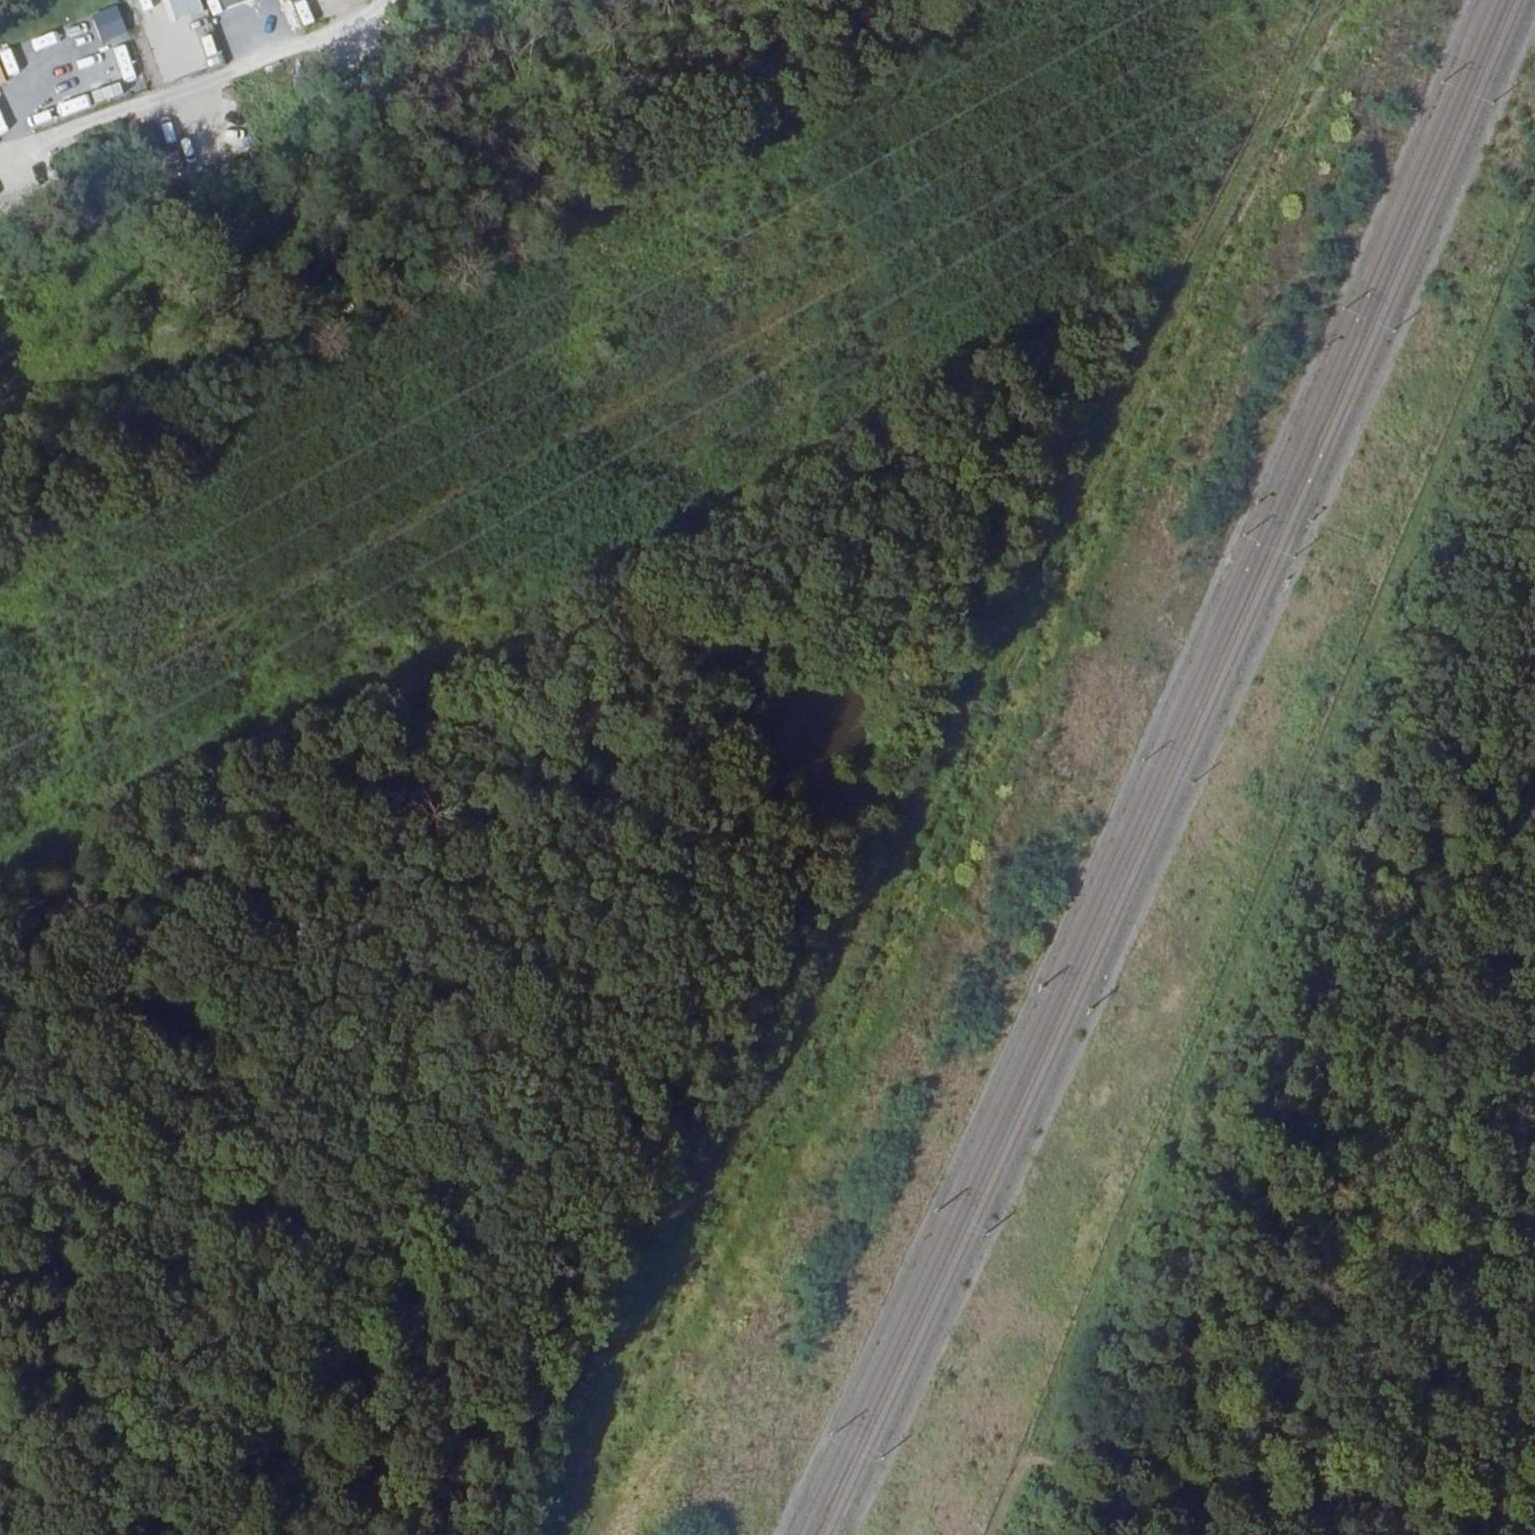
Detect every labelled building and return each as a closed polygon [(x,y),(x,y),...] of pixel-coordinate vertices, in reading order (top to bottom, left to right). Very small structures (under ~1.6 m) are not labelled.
[(204,13),(199,0),(168,0),(176,22),(204,13)] [(292,14),(285,0),(273,0),(282,18),(292,14)] [(100,40),(122,31),(114,10),(92,18),(100,40)] [(135,42),(146,38),(135,10),(124,14),(135,42)]
